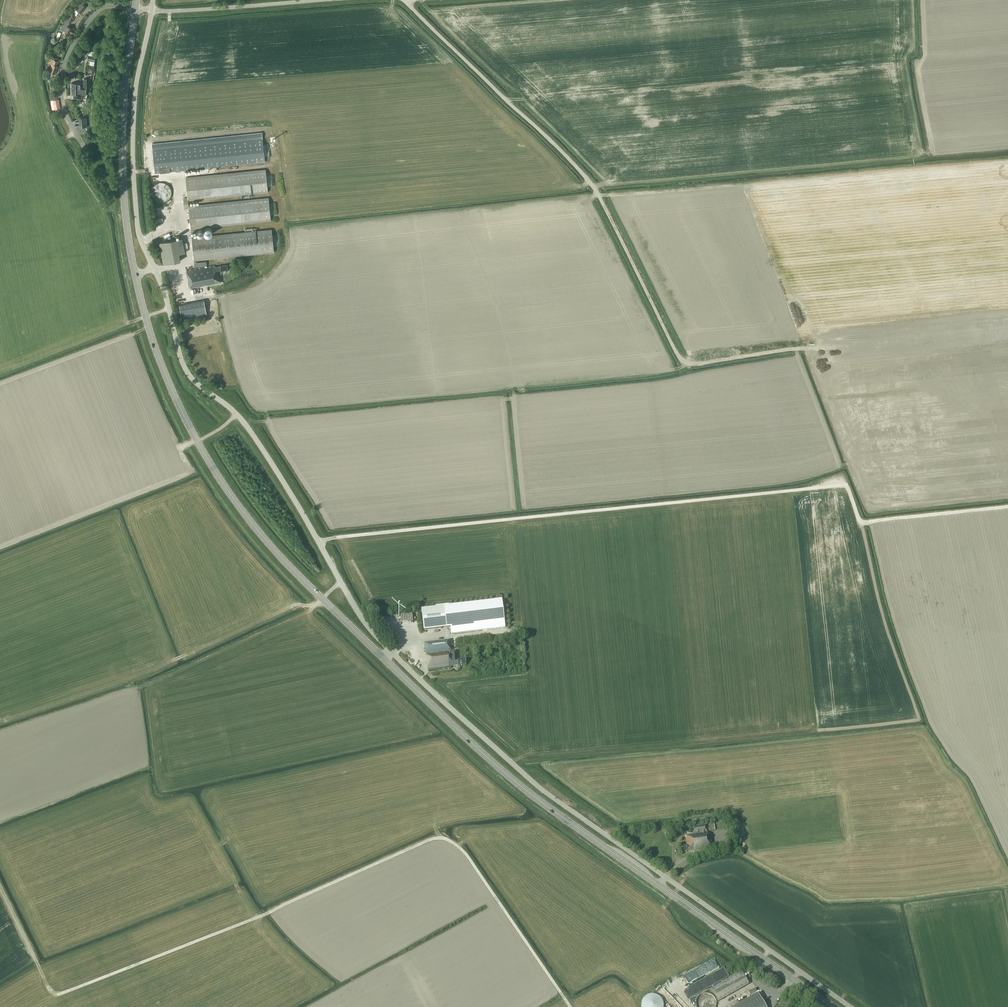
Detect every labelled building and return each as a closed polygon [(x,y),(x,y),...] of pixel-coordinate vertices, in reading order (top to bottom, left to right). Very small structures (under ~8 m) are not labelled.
[(81,14),(86,7),(80,2),(75,9),(81,14)] [(74,31),(75,30),(68,26),(70,22),(71,23),(76,15),(74,14),(70,12),(64,24),(63,24),(60,29),(64,31),(70,34),(71,33),(73,34),(73,33),(74,33),(75,31),(74,31)] [(50,73),(51,73),(51,74),(53,75),(54,75),(54,74),(55,74),(58,66),(57,66),(58,61),(53,59),(51,64),(49,64),(49,68),(51,69),(50,73)] [(71,89),(84,88),(84,87),(89,87),(89,77),(84,78),(84,83),(80,83),(71,83),(71,89)] [(59,108),(58,99),(53,100),(53,102),(51,102),(52,107),(53,109),(59,108)] [(262,139),(153,150),(155,173),(265,162),(264,156),(263,145),(262,139)] [(265,169),(186,178),(188,198),(183,198),(184,209),(189,208),(191,228),(271,220),(268,198),(189,206),(188,200),(268,192),(265,169)] [(205,266),(205,267),(186,270),(190,288),(221,282),(219,272),(228,270),(227,265),(215,267),(215,265),(207,267),(206,261),(196,262),(196,261),(274,253),(272,230),(192,238),(195,267),(205,266)] [(176,239),(179,254),(185,253),(183,238),(176,239)] [(204,301),(179,305),(182,319),(207,314),(204,301)] [(502,600),(421,609),(424,630),(451,627),(451,634),(483,630),(482,624),(504,621),(502,600)] [(449,640),(425,643),(426,653),(426,654),(428,671),(452,668),(451,666),(458,665),(458,666),(466,665),(466,659),(455,661),(453,650),(450,651),(449,640)] [(710,849),(707,832),(707,831),(715,830),(714,824),(692,828),(692,832),(687,833),(687,835),(686,835),(687,845),(681,846),(682,852),(694,851),(710,849)] [(712,968),(714,971),(719,968),(715,959),(691,970),(694,977),(712,968)] [(719,980),(729,976),(724,967),(715,971),(719,980)] [(716,999),(747,982),(741,972),(711,990),(716,999)] [(657,992),(673,1006),(674,1006),(678,1003),(662,987),(657,992)] [(757,993),(732,1006),(765,1006),(757,993)]
